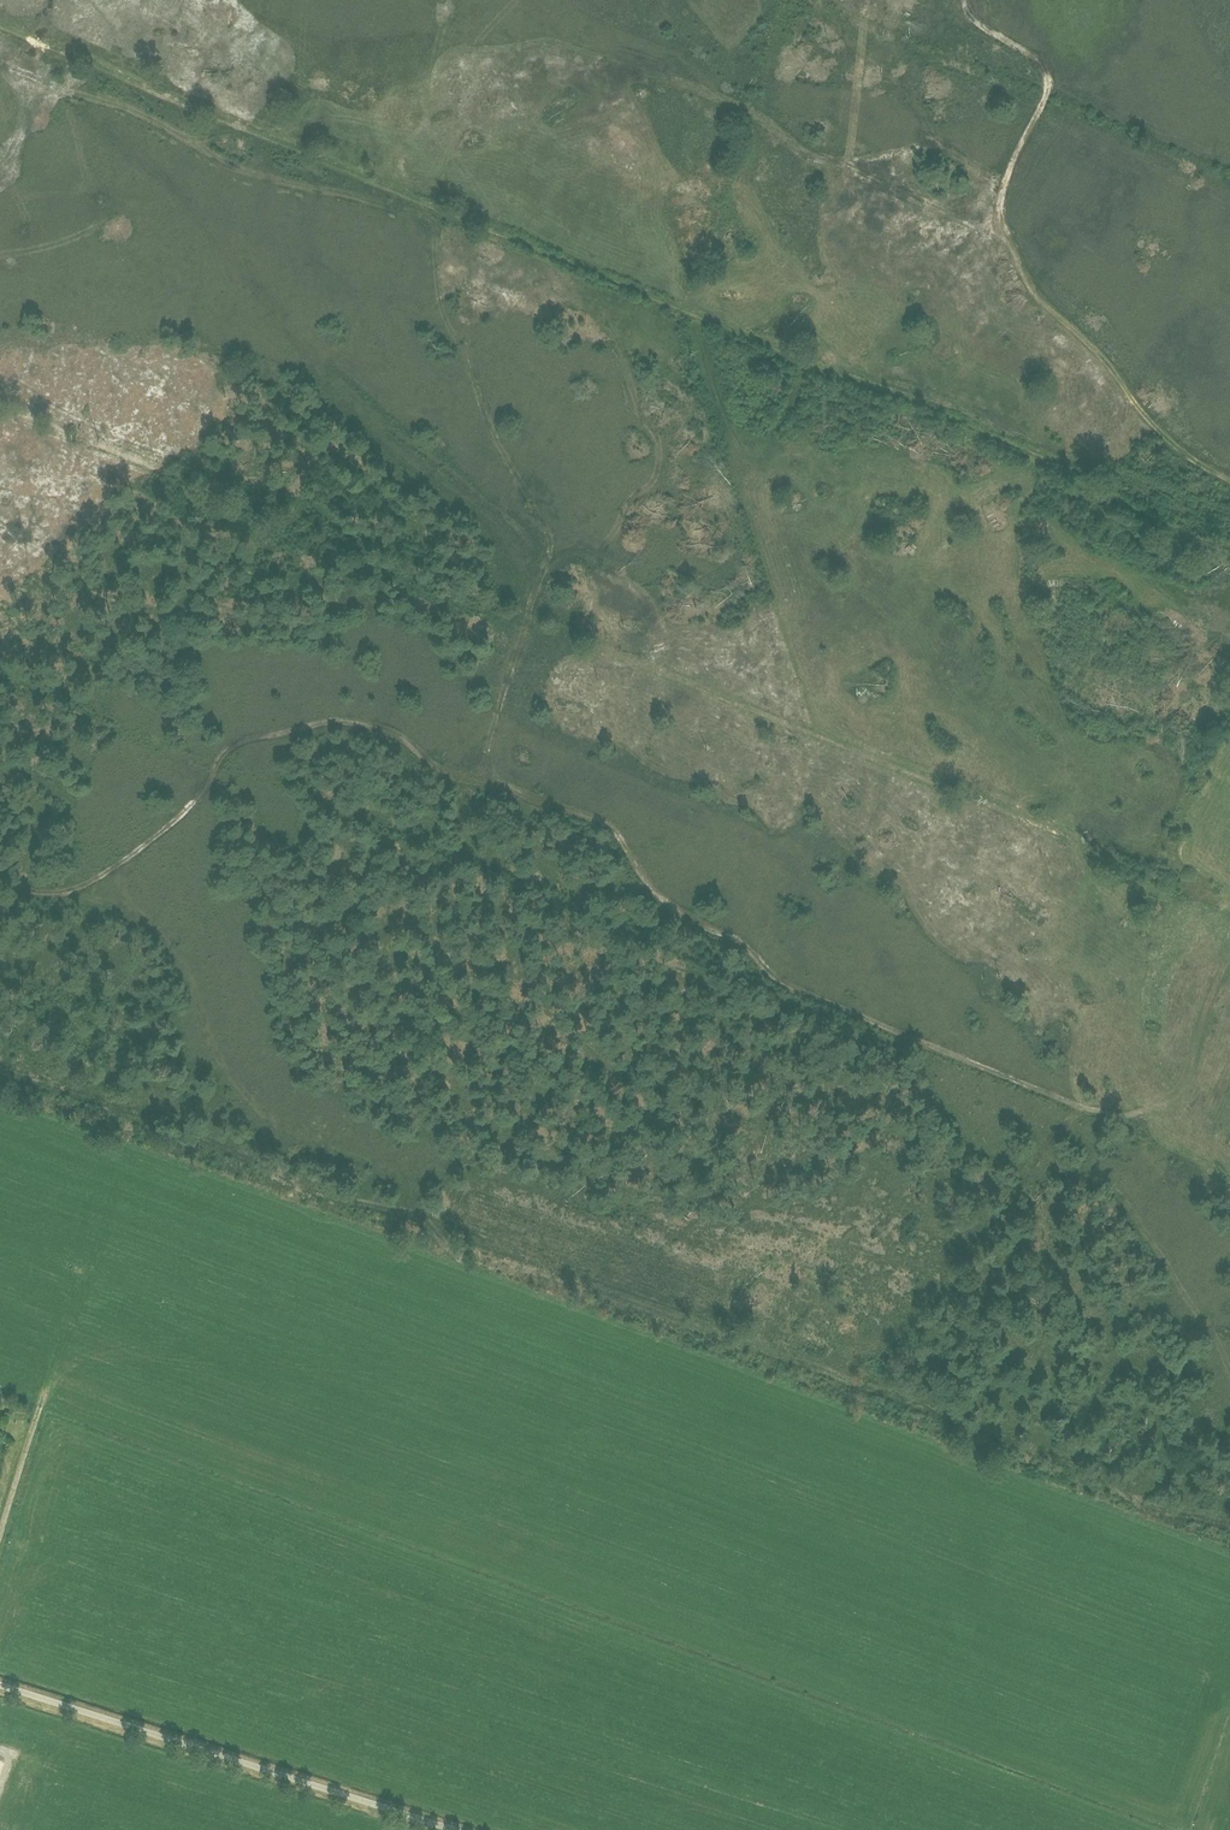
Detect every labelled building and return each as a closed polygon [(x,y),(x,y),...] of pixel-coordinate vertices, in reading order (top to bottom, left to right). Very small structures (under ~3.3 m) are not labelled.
[(6,1462),(12,1463),(16,1449),(9,1447),(6,1462)]
